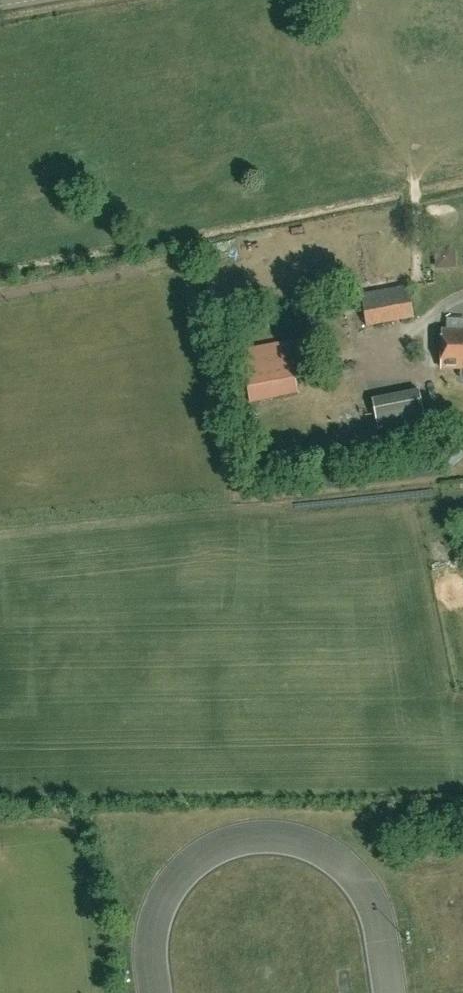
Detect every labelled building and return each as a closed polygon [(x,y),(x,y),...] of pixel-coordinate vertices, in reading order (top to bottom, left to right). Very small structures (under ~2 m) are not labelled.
[(366,327),(414,318),(407,286),(360,295),(366,327)] [(442,331),(441,369),(462,369),(462,331),(442,331)] [(250,403),(298,395),(289,343),(241,352),(250,403)] [(378,430),(424,421),(418,389),(372,399),(378,430)]
